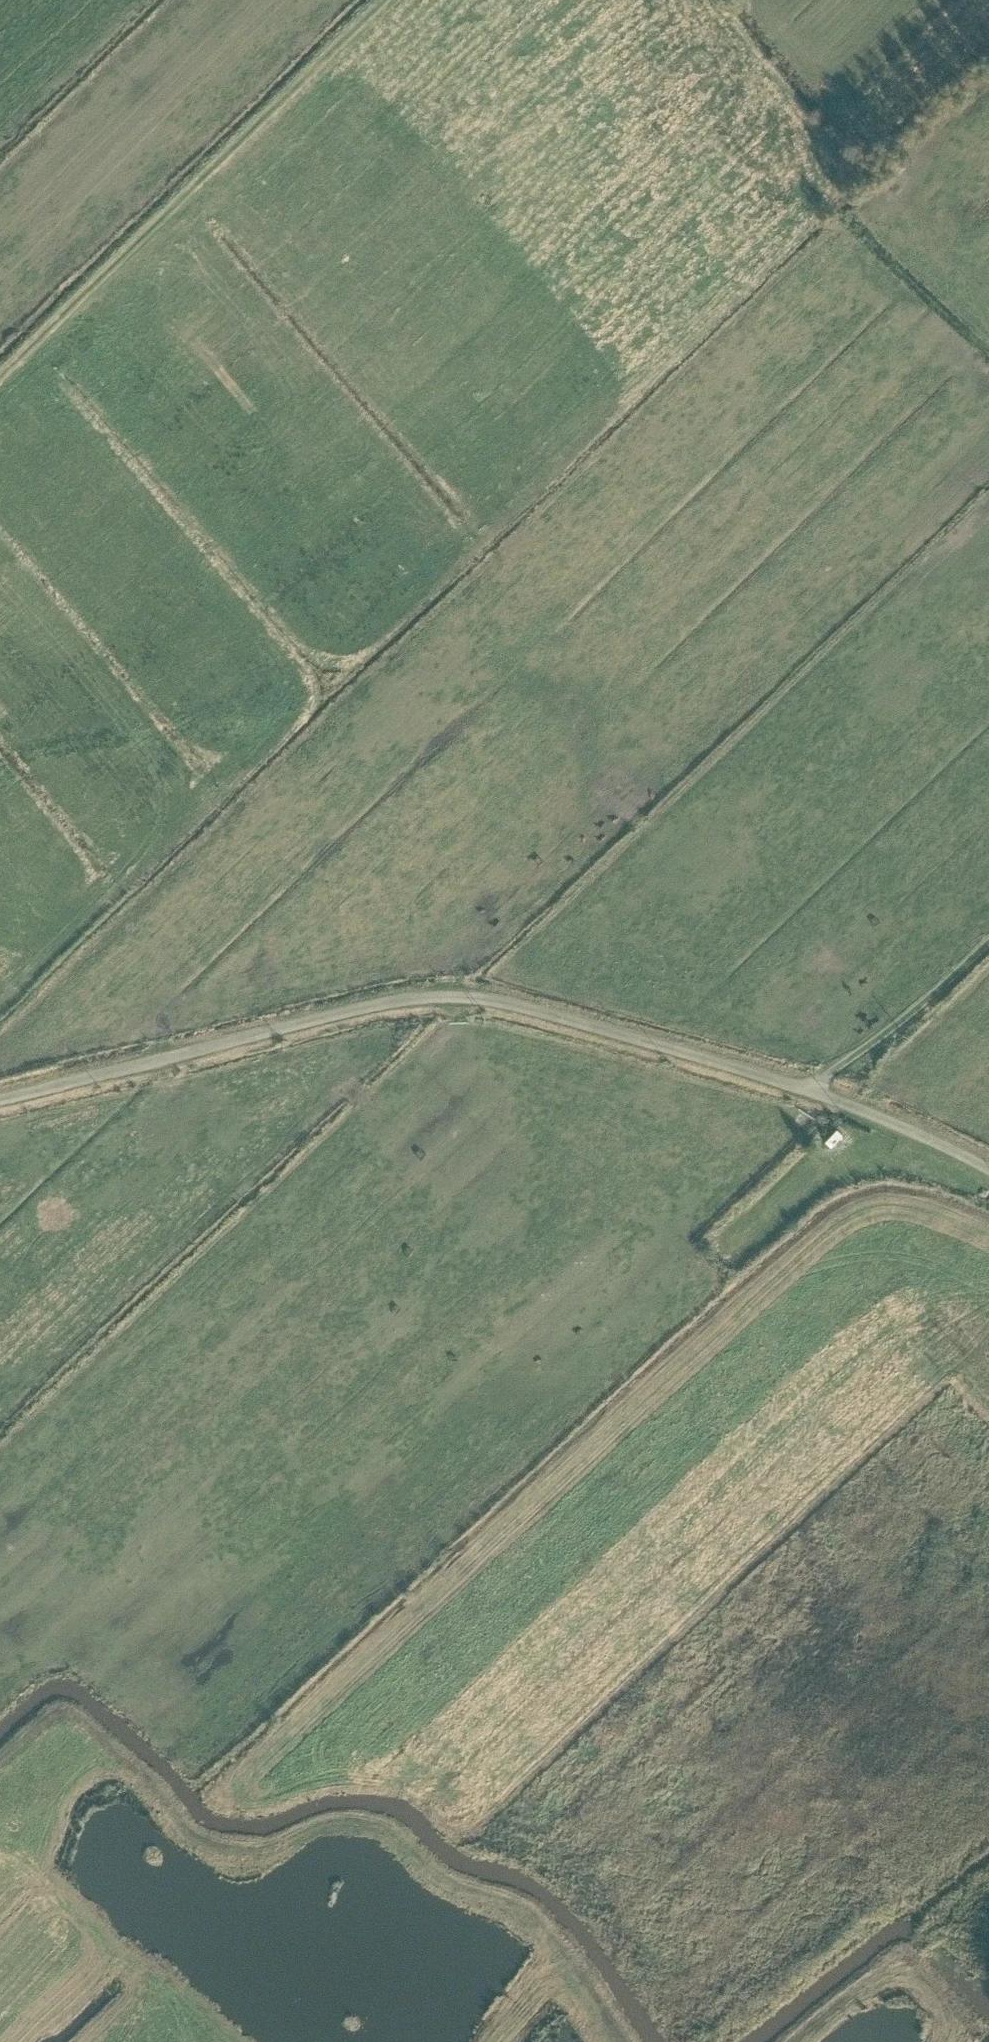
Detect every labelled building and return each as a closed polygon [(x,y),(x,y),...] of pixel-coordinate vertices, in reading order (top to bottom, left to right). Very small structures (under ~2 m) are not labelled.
[(813,1129),(820,1114),(808,1108),(801,1123),(813,1129)] [(842,1152),(857,1138),(846,1125),(830,1138),(842,1152)]
